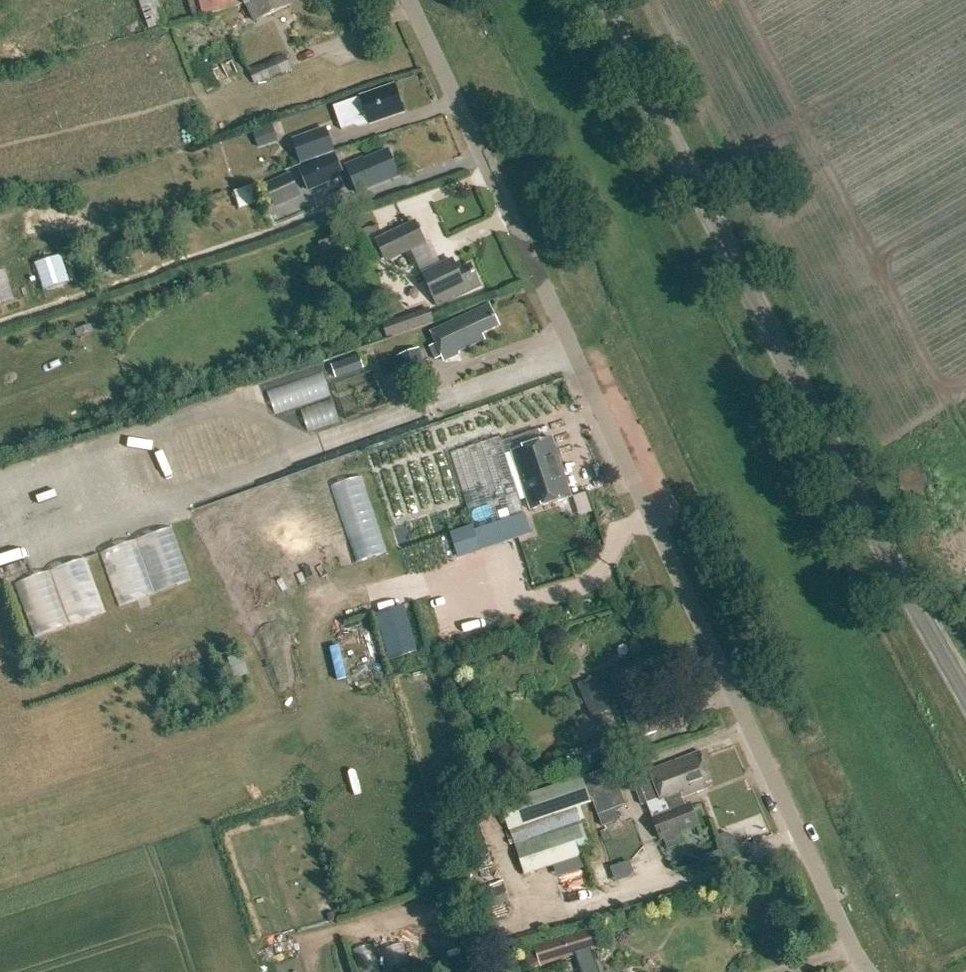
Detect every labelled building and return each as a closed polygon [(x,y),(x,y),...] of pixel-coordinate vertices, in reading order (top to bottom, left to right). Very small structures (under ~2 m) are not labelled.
[(145,21),(151,18),(155,30),(165,26),(156,0),(139,0),(138,0),(145,21)] [(255,24),(291,7),(288,2),(292,0),(256,0),(244,6),(245,9),(248,7),(255,24)] [(237,74),(223,48),(203,58),(216,85),(237,74)] [(283,51),(246,66),(253,82),(290,67),(283,51)] [(368,126),(403,114),(394,86),(358,99),(359,99),(333,108),(341,131),(367,123),(368,126)] [(252,132),(257,148),(278,142),(273,126),(252,132)] [(325,129),(290,141),(299,165),(333,153),(325,129)] [(386,153),(361,163),(361,161),(345,168),(357,195),(397,178),(386,153)] [(299,171),(309,192),(343,177),(333,156),(299,171)] [(264,186),(275,209),(300,198),(290,175),(264,186)] [(236,190),(241,207),(261,201),(256,184),(236,190)] [(424,244),(414,222),(374,241),(381,258),(404,247),(406,253),(424,244)] [(421,275),(435,307),(478,288),(469,266),(455,272),(450,261),(421,275)] [(489,307),(457,321),(430,334),(444,363),(459,356),(458,354),(484,341),(481,336),(499,328),(489,307)] [(393,377),(399,394),(430,382),(418,349),(396,356),(403,373),(393,377)] [(363,369),(358,355),(330,365),(335,378),(363,369)] [(330,370),(274,386),(281,409),(336,392),(330,370)] [(571,497),(552,439),(511,452),(531,510),(571,497)] [(476,503),(482,527),(506,521),(500,497),(476,503)] [(310,511),(293,518),(306,552),(302,554),(316,590),(337,582),(310,511)] [(170,527),(100,552),(118,605),(188,580),(170,527)] [(474,528),(451,535),(458,557),(481,550),(474,528)] [(84,558),(14,583),(33,636),(103,611),(84,558)] [(249,648),(234,653),(237,664),(252,659),(249,648)] [(578,686),(591,719),(620,707),(635,742),(656,733),(637,686),(664,675),(656,656),(650,658),(649,657),(578,686)] [(584,746),(592,765),(622,753),(615,734),(584,746)] [(704,785),(710,783),(700,753),(671,763),(672,764),(650,771),(660,799),(647,804),(652,817),(660,840),(697,827),(689,804),(685,805),(683,798),(706,790),(704,785)] [(584,777),(502,806),(509,830),(525,878),(581,859),(578,850),(589,846),(581,821),(597,816),(600,827),(630,816),(611,767),(584,777)] [(728,839),(722,841),(728,858),(747,851),(745,846),(732,850),(728,839)] [(476,888),(483,910),(510,902),(503,879),(476,888)] [(608,945),(602,925),(544,943),(550,964),(608,945)] [(370,965),(405,953),(399,936),(364,948),(370,965)]
